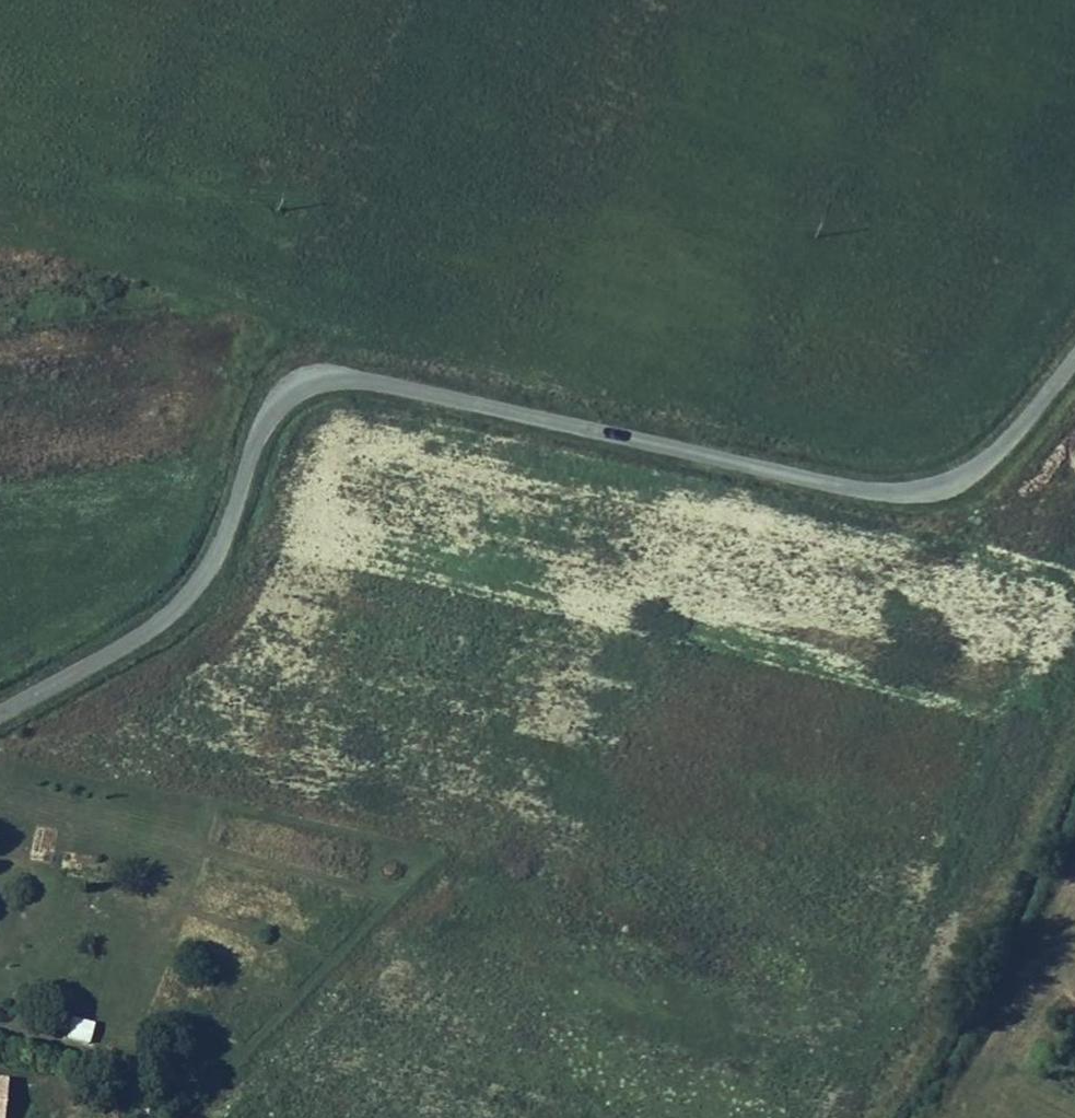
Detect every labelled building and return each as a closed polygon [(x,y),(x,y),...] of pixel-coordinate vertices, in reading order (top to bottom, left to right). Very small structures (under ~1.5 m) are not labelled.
[(63,1039),(88,1046),(94,1023),(69,1016),(63,1039)]
